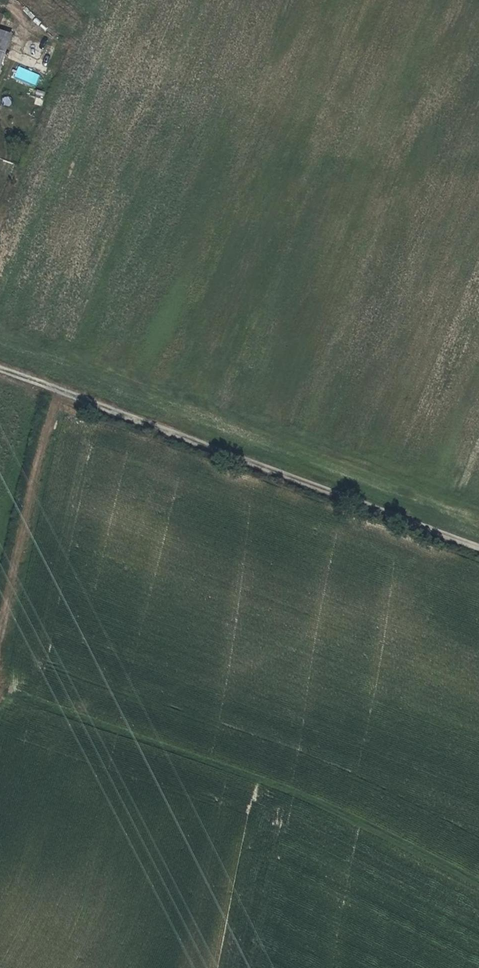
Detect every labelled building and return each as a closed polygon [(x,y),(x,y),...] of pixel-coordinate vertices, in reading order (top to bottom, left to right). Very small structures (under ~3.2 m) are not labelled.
[(0,13),(0,71),(2,71),(14,35),(0,30),(5,15),(0,13)]
